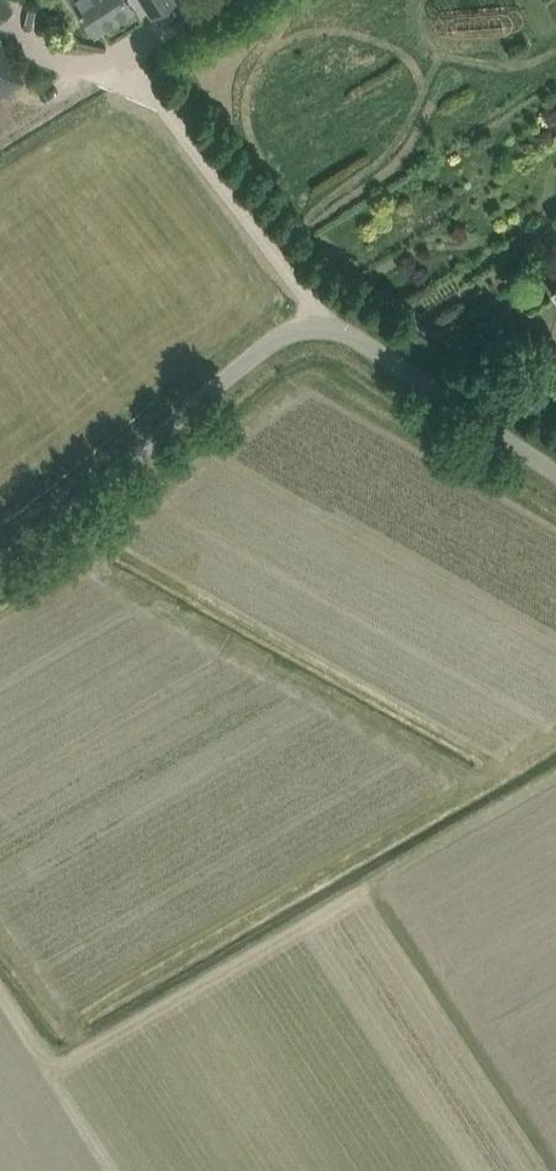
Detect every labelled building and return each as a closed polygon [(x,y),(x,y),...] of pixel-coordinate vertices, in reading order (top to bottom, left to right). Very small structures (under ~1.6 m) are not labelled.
[(13,9),(7,0),(0,0),(0,17),(13,9)] [(82,14),(95,34),(133,9),(127,0),(73,0),(82,14)] [(152,14),(174,0),(143,0),(152,14)] [(191,9),(197,0),(185,0),(191,9)] [(3,88),(6,92),(24,80),(11,60),(0,42),(0,90),(3,88)]
